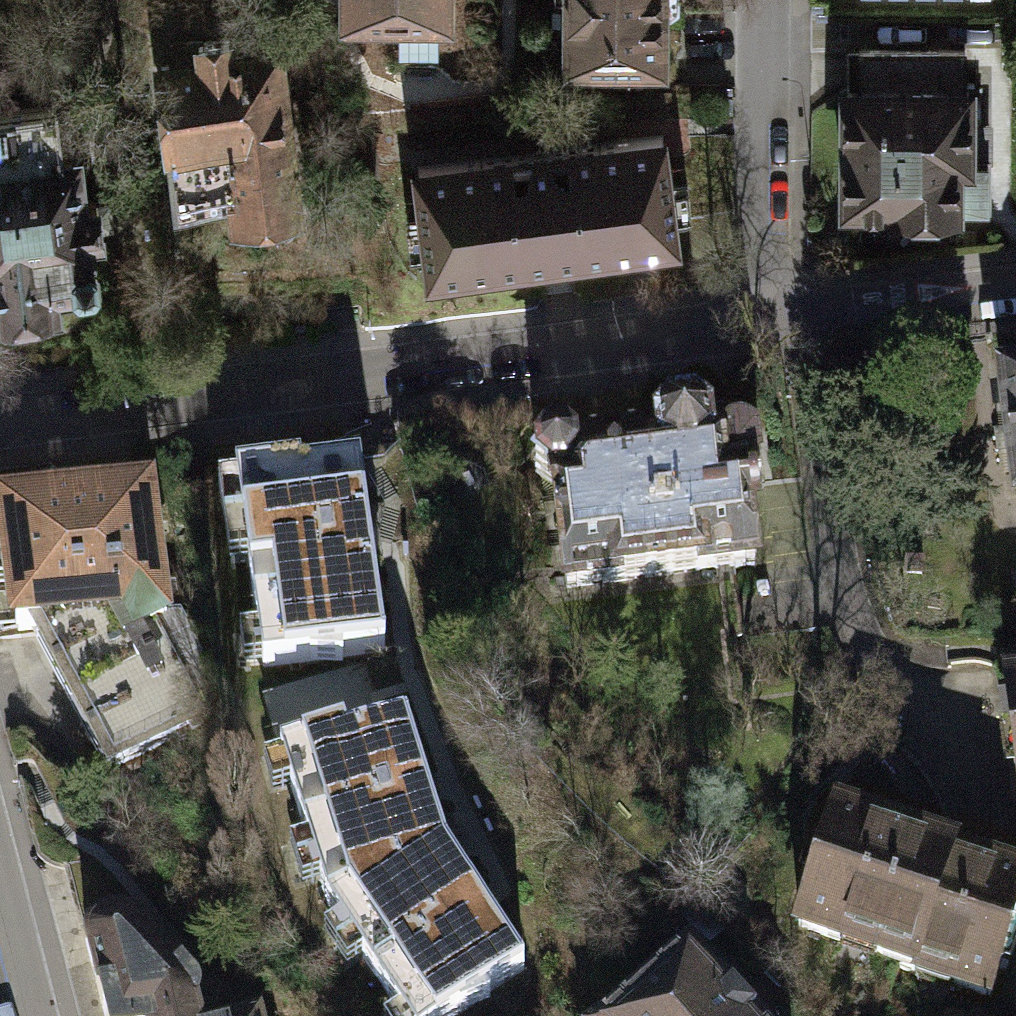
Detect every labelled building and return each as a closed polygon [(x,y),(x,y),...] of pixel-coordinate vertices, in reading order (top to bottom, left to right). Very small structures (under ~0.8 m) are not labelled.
[(346,15),(448,15),(448,0),(346,0),(346,15)] [(569,61),(661,61),(662,13),(677,1),(677,0),(568,0),(568,4),(569,4),(569,61)] [(296,207),(277,51),(233,56),(230,37),(170,44),(172,64),(161,65),(178,203),(235,196),(237,214),(296,207)] [(860,88),(846,88),(846,206),(894,206),(894,209),(957,209),(957,206),(990,206),(990,157),(969,157),(969,89),(965,89),(965,49),(860,49),(860,88)] [(0,110),(0,309),(59,302),(58,287),(96,282),(89,232),(100,231),(96,200),(85,201),(79,151),(62,153),(56,103),(0,110)] [(676,238),(663,135),(418,166),(431,269),(474,264),(475,273),(521,268),(520,258),(543,255),(543,256),(567,253),(567,252),(589,249),(590,259),(635,253),(633,243),(676,238)] [(1002,382),(1015,492),(1015,380),(1002,382)] [(649,449),(573,458),(554,444),(534,469),(553,484),(566,587),(754,564),(749,520),(756,519),(752,489),(762,488),(756,437),(748,438),(748,437),(718,441),(718,438),(709,439),(708,433),(692,421),(669,424),(658,438),(659,446),(648,447),(649,449)] [(299,478),(244,486),(255,564),(249,566),(259,632),(265,633),(270,665),(311,659),(312,661),(341,662),(342,654),(383,648),(376,599),(358,476),(300,484),(299,478)] [(156,631),(166,625),(163,589),(157,588),(146,496),(3,515),(17,629),(42,626),(116,766),(203,720),(156,631)] [(1006,685),(1015,765),(1015,683),(1006,685)] [(321,880),(329,904),(445,854),(429,802),(405,726),(345,745),(342,735),(287,753),(297,783),(290,785),(307,838),(314,838),(326,877),(321,880)] [(953,856),(953,840),(925,841),(923,846),(835,818),(798,933),(843,947),(851,938),(877,946),(873,957),(918,972),(922,960),(949,969),(949,982),(989,995),(1015,911),(1015,876),(953,856)] [(445,854),(329,904),(339,920),(345,918),(368,952),(364,957),(398,1010),(404,1008),(409,1015),(452,1015),(522,970),(478,903),(445,854)] [(86,948),(103,1015),(158,1015),(195,1006),(197,1003),(199,998),(198,989),(196,983),(192,978),(135,919),(126,914),(122,913),(110,914),(105,916),(99,919),(91,927),(87,937),(86,948)] [(617,1015),(751,1015),(730,993),(728,995),(688,951),(617,1015)] [(195,1006),(158,1015),(198,1015),(195,1006)]
